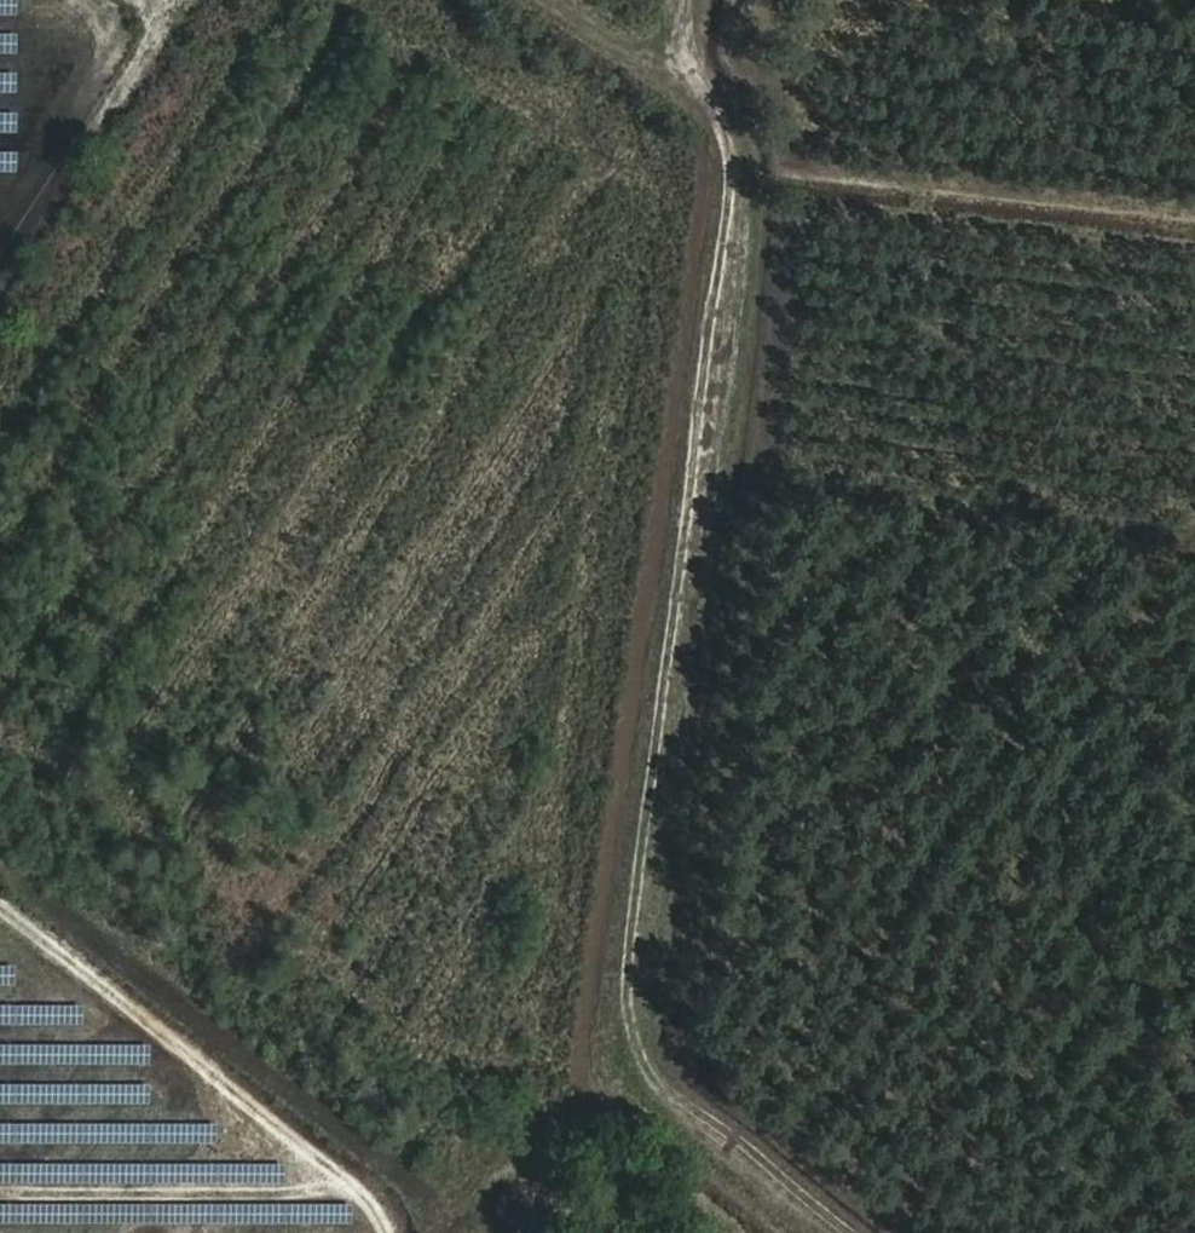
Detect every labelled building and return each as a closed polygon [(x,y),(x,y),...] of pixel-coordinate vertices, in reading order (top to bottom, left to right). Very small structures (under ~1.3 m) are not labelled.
[(17,13),(16,0),(0,0),(0,15),(17,13)] [(0,33),(0,54),(16,54),(16,33),(0,33)] [(16,92),(15,72),(0,73),(0,93),(16,92)] [(214,1140),(215,1123),(190,1123),(190,1139),(214,1140)]
